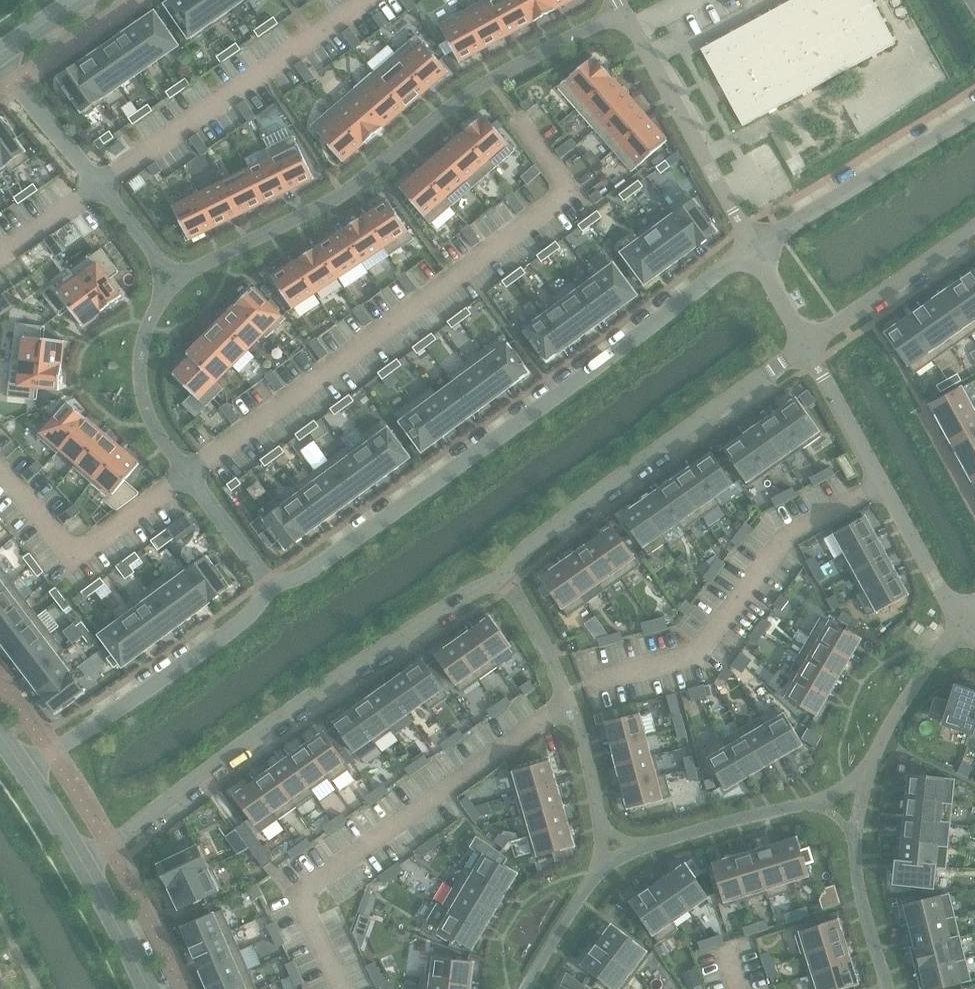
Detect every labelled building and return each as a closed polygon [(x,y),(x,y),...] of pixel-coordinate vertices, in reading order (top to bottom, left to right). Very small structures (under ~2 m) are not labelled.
[(192,0),(173,0),(166,5),(189,38),(192,42),(211,28),(209,24),(192,0)] [(211,28),(230,15),(227,11),(219,0),(192,0),(209,24),(211,28)] [(230,15),(231,15),(228,11),(244,0),(219,0),(227,11),(230,15)] [(403,3),(409,12),(417,7),(413,0),(408,0),(403,3)] [(484,49),(508,36),(489,0),(484,0),(463,11),(484,49)] [(520,0),(489,0),(508,36),(532,22),(520,0)] [(532,22),(557,9),(552,0),(520,0),(532,22)] [(557,9),(573,0),(552,0),(557,9)] [(896,44),(872,0),(793,0),(753,22),(701,50),(715,75),(729,101),(743,126),(767,113),(768,113),(779,107),(787,102),(796,98),(896,44)] [(484,49),(463,11),(438,25),(459,63),(484,49)] [(135,26),(158,60),(177,46),(154,13),(142,21),(138,24),(138,23),(137,23),(137,25),(135,26)] [(381,13),(373,18),(381,29),(389,24),(381,13)] [(274,17),(264,24),(269,31),(278,24),(274,17)] [(264,24),(254,31),(259,38),(269,31),(264,24)] [(116,39),(139,73),(158,60),(135,26),(132,28),(131,27),(130,28),(131,29),(127,32),(116,39)] [(350,28),(342,33),(348,41),(356,36),(350,28)] [(395,54),(426,90),(448,72),(417,35),(395,54)] [(362,44),(356,36),(348,41),(354,50),(362,44)] [(97,52),(120,86),(139,73),(116,39),(105,47),(101,50),(100,49),(99,49),(100,51),(97,52)] [(453,52),(447,41),(439,46),(446,56),(453,52)] [(236,44),(226,50),(231,57),(240,51),(236,44)] [(226,50),(217,57),(221,64),(231,57),(226,50)] [(120,86),(97,52),(95,54),(94,53),(93,54),(94,55),(90,58),(79,65),(79,64),(78,65),(79,65),(102,99),(104,103),(105,102),(102,98),(120,86)] [(374,72),(406,108),(426,90),(395,54),(374,72)] [(576,109),(612,78),(594,56),(558,88),(576,109)] [(303,61),(295,66),(301,74),(309,69),(303,61)] [(79,65),(78,65),(75,67),(75,65),(73,66),(74,67),(71,70),(59,79),(65,87),(63,89),(71,101),(74,100),(82,112),(85,116),(104,103),(102,99),(79,65)] [(314,77),(309,69),(301,74),(306,83),(314,77)] [(353,90),(385,126),(406,108),(374,72),(353,90)] [(612,78),(576,109),(594,130),(630,99),(612,78)] [(190,85),(186,79),(176,86),(180,92),(190,85)] [(180,92),(176,86),(166,92),(171,99),(180,92)] [(332,108),(364,144),(385,126),(353,90),(332,108)] [(530,98),(521,104),(527,112),(535,106),(530,98)] [(630,99),(594,130),(613,151),(649,119),(630,99)] [(245,101),(237,106),(243,115),(251,109),(245,101)] [(149,105),(139,112),(143,118),(153,111),(149,105)] [(364,144),(332,108),(311,126),(342,163),(364,144)] [(251,109),(243,115),(249,123),(257,118),(251,109)] [(139,112),(129,119),(133,125),(143,118),(139,112)] [(487,162),(493,170),(515,151),(508,143),(483,115),(462,134),(487,162)] [(11,173),(30,160),(24,152),(16,140),(18,138),(9,126),(7,127),(1,119),(0,120),(0,157),(6,165),(11,173)] [(649,119),(613,151),(631,172),(667,141),(649,119)] [(110,131),(100,138),(104,145),(114,138),(110,131)] [(197,134),(190,139),(196,148),(203,142),(197,134)] [(466,180),(473,188),(493,170),(487,162),(462,134),(441,152),(466,180)] [(267,149),(288,191),(314,179),(293,136),(267,149)] [(572,138),(564,145),(569,152),(578,146),(572,138)] [(203,142),(196,148),(202,156),(209,151),(203,142)] [(564,145),(555,151),(561,158),(569,152),(564,145)] [(247,169),(264,204),(288,191),(267,149),(271,158),(247,169)] [(445,198),(452,206),(473,188),(466,180),(441,152),(420,170),(445,198)] [(661,154),(651,161),(656,167),(656,168),(665,161),(661,154)] [(7,170),(10,174),(11,173),(6,165),(0,157),(0,175),(7,170)] [(665,161),(656,168),(661,174),(670,167),(665,161)] [(798,162),(789,167),(794,176),(803,171),(802,170),(798,162)] [(156,163),(148,168),(154,176),(162,171),(156,163)] [(264,204),(247,169),(222,182),(239,216),(264,204)] [(445,198),(420,170),(399,189),(424,217),(430,224),(452,206),(445,198)] [(638,181),(629,188),(634,194),(643,187),(638,181)] [(197,194),(214,228),(239,216),(222,182),(197,194)] [(33,184),(24,191),(28,198),(38,191),(33,184)] [(629,188),(619,195),(624,201),(634,194),(629,188)] [(14,198),(18,205),(28,198),(24,191),(14,198)] [(604,199),(598,191),(590,197),(596,205),(604,199)] [(519,201),(513,192),(505,198),(511,206),(519,201)] [(675,214),(698,245),(701,244),(702,245),(703,244),(702,243),(716,232),(710,223),(712,222),(710,219),(703,209),(701,211),(694,201),(688,193),(669,206),(675,214)] [(214,228),(197,194),(172,206),(189,241),(214,228)] [(385,248),(390,256),(414,240),(408,232),(387,200),(364,216),(385,248)] [(519,201),(511,206),(517,214),(525,209),(519,201)] [(658,227),(680,257),(694,247),(695,248),(696,248),(695,247),(697,245),(697,246),(698,245),(675,214),(669,206),(668,207),(674,215),(659,226),(656,222),(655,223),(658,227)] [(598,211),(588,218),(593,224),(602,217),(598,211)] [(341,231),(362,263),(384,248),(389,256),(390,256),(385,248),(364,216),(341,231)] [(712,222),(710,223),(716,232),(721,229),(714,216),(710,219),(712,222)] [(588,218),(578,225),(583,231),(593,224),(588,218)] [(640,240),(663,270),(665,269),(666,270),(667,269),(667,268),(680,257),(658,227),(655,223),(637,236),(640,240)] [(469,225),(461,231),(467,239),(475,233),(469,225)] [(318,246),(339,278),(362,263),(341,231),(318,246)] [(481,242),(475,233),(467,239),(473,247),(481,242)] [(44,241),(50,249),(58,244),(52,235),(44,241)] [(640,240),(637,236),(639,240),(622,253),(645,284),(659,273),(660,274),(661,273),(660,272),(663,270),(640,240)] [(556,241),(546,249),(551,255),(561,248),(556,241)] [(58,244),(50,249),(56,258),(64,252),(58,244)] [(295,261),(316,293),(339,278),(318,246),(295,261)] [(72,271),(102,311),(122,296),(107,277),(116,271),(117,272),(118,271),(102,249),(72,271)] [(546,249),(537,256),(541,262),(551,255),(546,249)] [(595,278),(618,309),(620,307),(621,308),(622,307),(621,306),(636,295),(613,264),(608,257),(589,271),(595,278)] [(316,293),(295,261),(271,277),(292,309),(316,293)] [(521,267),(512,274),(516,281),(526,274),(521,267)] [(961,280),(974,300),(974,270),(961,280)] [(102,311),(72,271),(71,272),(74,275),(56,289),(53,285),(42,293),(58,315),(59,315),(59,313),(67,307),(82,326),(102,311)] [(578,291),(600,322),(603,320),(604,321),(605,320),(604,319),(618,309),(595,278),(589,271),(588,271),(594,279),(578,291),(573,283),(572,283),(578,291)] [(405,272),(397,277),(399,279),(403,286),(411,280),(406,274),(405,272)] [(512,274),(502,281),(507,288),(516,281),(512,274)] [(411,280),(403,286),(410,294),(417,289),(411,280)] [(961,280),(960,281),(943,293),(942,293),(971,334),(974,332),(974,300),(961,280)] [(560,304),(583,334),(597,324),(597,325),(599,325),(598,324),(600,322),(578,291),(572,283),(555,296),(560,304)] [(264,334),(268,337),(285,320),(282,316),(253,288),(235,305),(264,334)] [(971,334),(942,293),(941,293),(942,294),(924,306),(924,305),(923,306),(923,307),(952,348),(971,334)] [(543,317),(565,347),(568,345),(569,346),(570,346),(569,345),(583,334),(560,304),(555,296),(554,297),(557,301),(540,313),(543,317)] [(219,322),(248,350),(263,334),(267,338),(268,337),(264,334),(235,305),(219,322)] [(360,305),(353,310),(354,312),(359,319),(366,313),(362,306),(360,305)] [(952,348),(923,307),(905,319),(934,361),(952,348)] [(467,308),(457,315),(462,321),(471,314),(467,308)] [(366,313),(359,319),(365,327),(372,322),(373,321),(366,313)] [(543,317),(540,313),(522,326),(524,330),(532,340),(530,342),(539,354),(541,353),(547,361),(562,350),(563,351),(564,350),(563,349),(565,347),(543,317)] [(457,315),(447,322),(452,328),(462,321),(457,315)] [(934,361),(905,319),(904,320),(885,333),(897,349),(896,349),(897,350),(914,374),(934,361)] [(248,350),(219,322),(203,338),(232,366),(248,350)] [(12,360),(62,366),(64,341),(40,339),(42,328),(43,328),(43,327),(16,323),(12,360)] [(432,333),(422,340),(427,347),(437,340),(432,333)] [(486,354),(510,386),(512,384),(513,385),(514,385),(513,384),(528,373),(522,365),(524,363),(515,351),(513,352),(504,340),(501,336),(483,350),(486,354)] [(187,354),(216,382),(232,366),(203,338),(187,354)] [(317,338),(308,344),(314,352),(322,346),(317,338)] [(422,340),(412,348),(417,354),(427,347),(422,340)] [(322,346),(314,352),(320,360),(328,353),(322,346)] [(468,367),(492,399),(506,389),(507,390),(508,389),(507,388),(510,386),(486,354),(483,350),(465,363),(468,367)] [(216,382),(187,354),(187,355),(190,358),(173,375),(198,401),(216,382)] [(397,359),(387,366),(392,372),(402,365),(397,359)] [(62,366),(12,360),(8,397),(35,400),(35,399),(34,399),(35,388),(59,391),(62,366)] [(451,380),(475,412),(477,410),(478,411),(479,410),(478,409),(492,399),(468,367),(465,363),(448,376),(451,380)] [(387,366),(378,373),(382,380),(392,372),(387,366)] [(264,376),(271,384),(278,379),(272,370),(264,376)] [(961,380),(957,373),(947,379),(951,386),(961,380)] [(433,392),(457,425),(471,415),(472,416),(473,415),(472,414),(475,412),(451,380),(448,376),(447,376),(450,380),(453,384),(437,395),(434,391),(431,388),(433,392)] [(284,387),(278,379),(271,384),(277,392),(284,387)] [(951,386),(947,379),(936,385),(940,392),(951,386)] [(416,405),(440,438),(443,436),(444,437),(445,436),(444,435),(457,425),(433,392),(431,388),(413,401),(416,405)] [(974,406),(974,405),(972,407),(961,388),(930,405),(941,424),(940,425),(974,406)] [(349,394),(339,402),(344,408),(354,401),(349,394)] [(796,399),(777,412),(803,449),(822,436),(796,399)] [(416,405),(413,401),(395,415),(398,418),(422,451),(437,440),(437,441),(438,441),(438,439),(440,438),(416,405)] [(339,402),(330,409),(334,415),(344,408),(339,402)] [(61,450),(87,419),(67,403),(38,437),(57,453),(60,450),(61,450)] [(228,403),(220,408),(226,417),(234,411),(228,403)] [(974,431),(974,406),(940,425),(941,426),(941,425),(951,444),(974,431)] [(234,411),(226,417),(232,425),(240,419),(234,411)] [(777,412),(759,424),(785,461),(803,449),(777,412)] [(75,468),(104,434),(87,419),(61,450),(77,464),(73,467),(75,468)] [(314,420),(305,427),(309,434),(319,427),(314,420)] [(367,439),(391,471),(393,469),(394,470),(395,470),(394,468),(409,458),(385,425),(382,421),(364,435),(367,439)] [(759,424),(742,436),(768,474),(785,461),(759,424)] [(305,427),(295,434),(300,441),(309,434),(305,427)] [(974,456),(974,431),(951,444),(951,445),(952,445),(961,462),(961,463),(974,456)] [(104,434),(75,468),(92,483),(122,449),(104,434)] [(349,451),(373,484),(387,474),(388,475),(389,474),(388,473),(391,471),(367,439),(364,435),(363,435),(366,439),(350,451),(347,447),(346,448),(349,451)] [(742,436),(723,450),(749,487),(768,474),(742,436)] [(279,446),(270,453),(275,459),(284,452),(279,446)] [(346,448),(329,460),(332,464),(356,497),(358,495),(359,496),(360,495),(359,494),(373,484),(349,451),(346,448)] [(122,449),(92,483),(109,498),(106,501),(117,511),(139,495),(138,493),(137,494),(124,483),(140,464),(122,449)] [(270,453),(260,460),(265,466),(275,459),(270,453)] [(692,466),(720,505),(721,505),(715,497),(733,484),(711,453),(692,466)] [(846,454),(837,459),(843,470),(848,480),(856,476),(857,475),(852,466),(850,461),(846,454)] [(961,463),(962,464),(962,463),(972,482),(974,480),(974,456),(961,463)] [(329,460),(312,473),(315,477),(339,510),(352,500),(353,501),(354,500),(353,499),(356,497),(332,464),(329,460)] [(30,468),(36,475),(44,468),(38,461),(30,468)] [(675,479),(702,518),(720,505),(692,466),(675,479)] [(30,468),(22,475),(29,482),(36,475),(30,468)] [(831,468),(820,474),(824,481),(835,475),(831,468)] [(297,490),(321,522),(324,520),(324,522),(326,521),(325,520),(339,510),(315,477),(312,473),(294,486),(297,490)] [(820,474),(810,479),(814,486),(824,481),(820,474)] [(236,478),(226,485),(231,491),(241,484),(236,478)] [(657,491),(684,530),(702,518),(675,479),(657,491)] [(297,490),(294,486),(293,487),(296,491),(280,503),(304,536),(305,535),(317,525),(318,526),(319,525),(318,524),(321,522),(297,490)] [(793,489),(782,494),(786,501),(796,496),(793,489)] [(639,503),(667,542),(668,542),(662,534),(678,523),(684,531),(684,530),(657,491),(639,503)] [(782,494),(772,500),(775,507),(786,501),(782,494)] [(304,536),(280,503),(262,516),(270,528),(268,530),(277,542),(279,541),(286,549),(301,539),(301,540),(302,539),(302,538),(304,536)] [(667,542),(639,503),(621,516),(648,556),(667,542)] [(67,511),(72,519),(80,513),(75,505),(67,511)] [(67,511),(58,517),(64,525),(72,519),(67,511)] [(193,525),(186,515),(167,529),(174,538),(193,525)] [(841,556),(876,537),(865,517),(834,534),(844,553),(840,555),(841,556)] [(746,523),(739,533),(745,538),(752,528),(746,523)] [(594,540),(622,579),(640,566),(613,527),(594,540)] [(160,534),(166,544),(174,538),(167,529),(160,534)] [(739,533),(732,542),(738,547),(745,538),(739,533)] [(160,534),(151,541),(158,550),(166,544),(160,534)] [(886,556),(876,537),(841,556),(851,575),(886,556)] [(594,540),(577,552),(604,591),(622,579),(594,540)] [(559,565),(587,604),(587,603),(582,595),(598,584),(603,592),(604,591),(577,552),(559,565)] [(30,553),(23,558),(31,567),(37,563),(30,553)] [(135,553),(126,560),(130,566),(140,559),(135,553)] [(185,567),(210,601),(213,599),(214,601),(215,600),(214,598),(229,588),(223,580),(225,578),(216,566),(213,567),(203,554),(185,567)] [(897,575),(886,556),(851,575),(861,593),(857,596),(897,575)] [(820,568),(814,557),(807,561),(813,572),(820,568)] [(718,559),(711,569),(718,574),(725,564),(718,559)] [(126,560),(116,567),(126,580),(135,572),(130,566),(126,560)] [(37,563),(31,567),(38,577),(44,572),(37,563)] [(587,604),(559,565),(541,578),(568,617),(587,604)] [(12,581),(0,566),(0,591),(4,587),(12,581)] [(167,580),(193,614),(207,604),(207,605),(209,604),(208,603),(210,601),(185,567),(168,579),(166,575),(165,576),(167,580)] [(820,568),(813,572),(819,582),(826,578),(820,568)] [(711,569),(704,578),(710,583),(718,574),(711,569)] [(897,575),(857,596),(868,616),(908,595),(897,575)] [(150,593),(175,627),(178,625),(179,626),(180,625),(179,624),(193,614),(167,580),(165,576),(147,589),(150,593)] [(100,578),(91,585),(96,592),(105,584),(100,578)] [(12,581),(4,587),(0,591),(0,618),(17,604),(25,599),(12,581)] [(91,585),(82,593),(86,599),(96,592),(91,585)] [(57,602),(63,597),(56,587),(49,592),(57,602)] [(150,593),(147,589),(130,602),(133,605),(158,640),(172,630),(173,631),(174,630),(173,629),(175,627),(150,593)] [(828,599),(827,599),(833,610),(840,606),(834,595),(828,599)] [(788,601),(781,596),(774,605),(780,610),(788,601)] [(64,611),(70,607),(63,597),(57,602),(64,611)] [(38,616),(25,599),(17,604),(0,618),(0,641),(2,643),(31,622),(38,616)] [(679,610),(686,615),(693,606),(687,601),(679,610)] [(118,622),(141,653),(143,651),(144,652),(145,651),(144,650),(158,640),(133,605),(130,602),(129,602),(132,606),(135,610),(118,622)] [(852,618),(842,612),(838,619),(848,625),(852,618)] [(31,622),(2,643),(4,646),(3,647),(4,648),(5,647),(8,650),(15,661),(44,639),(51,633),(38,616),(31,622)] [(490,617),(471,630),(497,667),(516,654),(490,617)] [(664,617),(653,620),(656,632),(667,629),(664,617)] [(810,636),(849,659),(861,639),(821,617),(810,636)] [(762,633),(770,624),(763,619),(756,629),(762,633)] [(653,620),(641,624),(644,635),(656,632),(653,620)] [(76,627),(83,636),(89,631),(82,622),(76,627)] [(113,654),(120,663),(123,666),(137,655),(138,656),(139,656),(138,655),(141,653),(118,622),(100,636),(113,654)] [(762,633),(756,629),(749,638),(755,643),(762,633)] [(471,630),(454,643),(480,680),(497,667),(471,630)] [(90,646),(96,641),(89,631),(83,636),(90,646)] [(44,639),(15,661),(23,671),(26,674),(25,675),(26,676),(26,675),(28,678),(57,656),(64,650),(51,633),(44,639)] [(621,633),(609,636),(611,644),(623,641),(621,633)] [(598,639),(600,647),(611,644),(609,636),(598,639)] [(838,678),(849,659),(810,636),(799,655),(838,678)] [(454,643),(435,656),(461,693),(480,680),(454,643)] [(57,656),(28,678),(30,680),(29,681),(30,682),(31,681),(34,685),(41,695),(70,673),(74,670),(61,654),(65,651),(64,650),(57,656)] [(742,654),(737,660),(743,664),(748,658),(742,653),(742,654)] [(113,654),(107,659),(114,668),(120,663),(113,654)] [(827,696),(838,678),(799,655),(788,673),(827,696)] [(423,660),(404,673),(430,710),(449,697),(423,660)] [(737,660),(732,666),(733,666),(739,671),(743,664),(737,660)] [(733,672),(727,667),(719,677),(726,681),(733,672)] [(70,673),(41,695),(43,698),(42,698),(43,699),(44,699),(47,702),(55,713),(63,707),(65,709),(77,699),(76,698),(75,697),(83,691),(70,674),(74,671),(74,670),(70,673)] [(404,673),(387,685),(413,722),(414,722),(408,714),(424,702),(430,710),(404,673)] [(827,696),(788,673),(788,674),(796,679),(785,698),(816,716),(827,696)] [(530,681),(521,688),(525,695),(535,688),(530,681)] [(387,685),(369,698),(395,735),(413,722),(387,685)] [(707,697),(704,686),(696,688),(699,699),(707,697)] [(974,722),(974,693),(955,686),(950,702),(948,710),(943,725),(971,734),(974,722)] [(691,701),(699,699),(696,688),(688,690),(691,701)] [(934,697),(932,705),(948,710),(950,702),(934,697)] [(369,698),(351,710),(378,747),(376,743),(392,731),(394,735),(395,735),(369,698)] [(507,698),(498,705),(502,711),(512,704),(507,698)] [(498,705),(488,712),(493,718),(502,711),(498,705)] [(759,717),(782,756),(802,745),(779,706),(759,717)] [(351,710),(333,723),(350,747),(354,752),(359,760),(378,747),(351,710)] [(611,745),(645,736),(639,714),(605,723),(611,745)] [(684,726),(681,714),(673,716),(676,728),(684,726)] [(759,718),(741,728),(746,736),(764,767),(774,761),(778,759),(782,756),(759,717),(759,718)] [(684,726),(676,728),(679,739),(687,737),(684,726)] [(808,730),(803,739),(816,746),(820,739),(821,737),(813,733),(808,730)] [(460,731),(451,738),(455,744),(465,738),(460,731)] [(324,732),(306,745),(332,782),(350,769),(324,732)] [(611,745),(616,766),(655,756),(655,755),(651,756),(645,736),(611,745)] [(722,739),(745,778),(764,767),(746,736),(728,747),(723,739),(722,739)] [(451,738),(441,745),(446,751),(455,744),(451,738)] [(745,778),(722,739),(702,751),(725,790),(745,778)] [(306,745),(288,758),(314,795),(315,794),(312,790),(328,779),(331,783),(332,782),(306,745)] [(425,756),(415,763),(420,769),(430,762),(425,756)] [(616,766),(622,787),(666,775),(665,774),(661,775),(655,756),(616,766)] [(692,756),(684,758),(687,770),(695,768),(692,756)] [(288,758),(270,770),(296,807),(314,795),(288,758)] [(550,761),(509,773),(515,795),(556,783),(550,761)] [(415,763),(406,770),(410,776),(420,769),(415,763)] [(961,765),(957,772),(968,778),(972,770),(961,765)] [(695,768),(687,770),(690,781),(698,779),(695,768)] [(270,770),(253,783),(279,820),(296,807),(270,770)] [(666,775),(622,787),(628,809),(662,799),(671,797),(666,775)] [(907,798),(952,803),(954,780),(909,776),(907,798)] [(713,779),(705,782),(707,790),(715,788),(713,779)] [(253,783),(234,796),(255,825),(272,812),(278,820),(279,820),(253,783)] [(556,783),(515,795),(521,816),(562,804),(556,783)] [(384,785),(374,792),(379,799),(389,792),(384,785)] [(374,792),(364,799),(369,805),(379,799),(374,792)] [(467,797),(460,802),(467,811),(474,807),(467,797)] [(907,798),(905,820),(950,824),(952,803),(907,798)] [(562,804),(521,816),(527,836),(568,824),(562,804)] [(474,807),(467,811),(474,821),(481,817),(474,807)] [(343,814),(333,821),(338,828),(348,821),(343,814)] [(905,820),(902,841),(948,846),(950,824),(905,820)] [(333,821),(323,828),(328,835),(338,828),(333,821)] [(246,822),(236,829),(250,848),(259,842),(246,822)] [(568,824),(527,836),(533,858),(553,852),(572,847),(574,846),(568,824)] [(509,842),(499,835),(494,841),(504,848),(509,842)] [(437,836),(427,843),(432,849),(441,842),(437,836)] [(775,844),(790,892),(791,892),(788,883),(808,876),(805,865),(814,862),(810,851),(801,854),(796,837),(775,844)] [(308,839),(298,846),(302,853),(312,846),(308,839)] [(945,867),(948,846),(902,841),(900,862),(896,861),(896,862),(945,867)] [(259,842),(250,848),(263,868),(273,861),(259,842)] [(427,843),(417,849),(422,856),(432,849),(427,843)] [(168,887),(212,866),(207,855),(201,844),(157,865),(168,887)] [(754,851),(769,898),(790,892),(775,844),(754,851)] [(298,846),(288,853),(293,859),(302,853),(298,846)] [(572,847),(553,852),(555,862),(574,854),(572,847)] [(733,857),(747,900),(766,894),(768,899),(769,898),(754,851),(733,857)] [(465,868),(465,869),(506,893),(517,874),(481,852),(469,870),(465,868)] [(513,852),(509,859),(518,866),(523,859),(513,852)] [(747,900),(733,857),(712,864),(725,907),(747,900)] [(692,859),(685,864),(692,873),(698,869),(692,859)] [(945,867),(896,862),(893,884),(933,889),(936,867),(945,868),(945,867)] [(399,863),(389,870),(393,876),(403,870),(399,863)] [(667,877),(690,910),(708,897),(692,873),(685,864),(667,877)] [(212,866),(168,887),(179,910),(223,889),(212,866)] [(465,869),(454,887),(494,912),(506,893),(465,869)] [(379,877),(384,883),(393,876),(389,870),(379,877)] [(649,889),(677,930),(678,930),(673,922),(690,910),(667,877),(649,889)] [(262,896),(257,885),(250,888),(255,899),(262,896)] [(454,887),(443,906),(483,930),(494,912),(454,887)] [(677,930),(649,889),(630,902),(659,943),(677,930)] [(910,928),(954,917),(949,895),(905,906),(910,928)] [(446,909),(433,932),(451,943),(453,939),(472,950),(483,930),(443,906),(442,907),(446,909)] [(796,911),(798,919),(809,915),(807,908),(796,911)] [(223,934),(232,930),(223,910),(181,927),(190,948),(207,941),(223,934)] [(796,911),(784,915),(787,923),(798,919),(796,911)] [(361,914),(358,920),(369,925),(372,919),(368,917),(361,914)] [(959,937),(954,917),(910,928),(915,948),(911,949),(911,950),(959,937)] [(838,920),(795,933),(802,955),(845,941),(838,920)] [(766,921),(754,925),(757,932),(768,929),(766,921)] [(275,922),(268,925),(273,936),(280,933),(275,922)] [(596,945),(635,975),(651,955),(612,925),(596,945)] [(743,929),(746,936),(757,932),(754,925),(743,929)] [(231,954),(240,950),(232,930),(223,934),(207,941),(190,948),(194,958),(199,968),(231,954)] [(280,933),(273,936),(278,947),(285,944),(280,933)] [(710,939),(712,947),(724,943),(721,936),(710,939)] [(911,950),(916,971),(965,958),(959,937),(911,950)] [(710,939),(698,943),(701,951),(712,947),(710,939)] [(845,941),(802,955),(808,976),(851,962),(845,941)] [(596,945),(581,964),(613,988),(624,988),(635,975),(596,945)] [(231,954),(199,968),(207,988),(240,974),(249,970),(240,950),(231,954)] [(421,979),(471,985),(474,963),(452,960),(453,955),(429,952),(426,978),(421,978),(421,979)] [(772,964),(768,952),(761,955),(765,966),(772,964)] [(916,971),(921,988),(936,988),(970,980),(965,958),(916,971)] [(299,972),(294,961),(286,964),(291,975),(299,972)] [(808,976),(812,988),(841,988),(858,984),(851,962),(808,976)] [(374,963),(367,966),(372,977),(379,973),(374,963)] [(776,975),(772,964),(765,966),(768,978),(776,975)] [(249,970),(240,974),(207,988),(208,988),(257,988),(249,970)] [(304,983),(299,972),(291,975),(297,986),(304,983)] [(379,973),(372,977),(377,987),(384,984),(379,973)] [(561,986),(568,988),(586,988),(567,973),(561,986)] [(471,985),(421,979),(420,988),(470,988),(471,985)]
